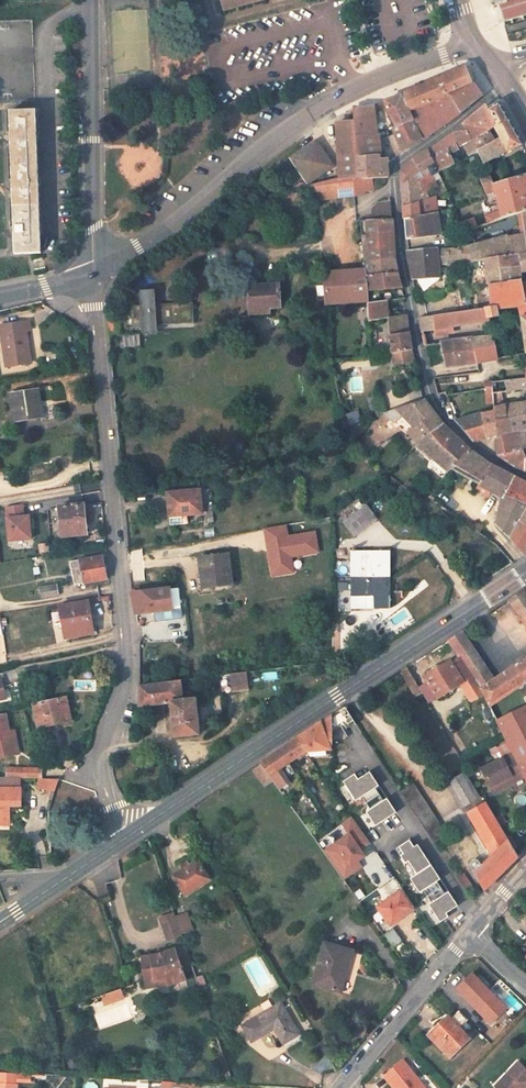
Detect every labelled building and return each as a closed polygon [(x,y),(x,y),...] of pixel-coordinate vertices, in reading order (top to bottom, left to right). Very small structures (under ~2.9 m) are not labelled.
[(225,10),(264,0),(222,0),(225,10)] [(493,4),(491,4),(492,5),(490,6),(491,7),(490,8),(491,10),(492,10),(493,12),(494,11),(497,13),(499,13),(503,26),(505,25),(505,23),(510,21),(511,24),(513,23),(513,21),(521,18),(522,20),(524,20),(524,17),(525,17),(525,0),(491,0),(493,4)] [(464,69),(400,97),(408,112),(470,83),(464,69)] [(470,83),(408,112),(413,121),(423,139),(423,140),(459,115),(482,96),(474,85),(470,83)] [(408,112),(400,97),(384,102),(395,127),(396,128),(413,121),(408,112)] [(498,103),(488,109),(487,110),(497,128),(494,129),(498,136),(500,139),(494,142),(477,151),(478,153),(481,159),(483,164),(522,144),(498,103)] [(379,155),(373,106),(353,109),(354,123),(357,157),(379,155)] [(487,110),(488,109),(486,106),(463,125),(473,141),(489,132),(494,129),(497,128),(487,110)] [(36,111),(10,112),(15,255),(41,254),(36,111)] [(396,158),(423,139),(413,121),(396,128),(395,127),(392,128),(395,135),(388,138),(396,158)] [(357,157),(354,123),(337,123),(339,179),(358,177),(357,157)] [(473,141),(463,125),(453,133),(460,148),(464,146),(473,141)] [(498,136),(494,129),(489,132),(493,139),(498,136)] [(489,132),(473,141),(464,146),(469,157),(478,153),(477,151),(494,142),(493,139),(489,132)] [(456,151),(450,136),(428,152),(438,172),(459,163),(454,152),(456,151)] [(316,142),(291,159),(307,183),(332,167),(316,142)] [(401,179),(403,207),(426,199),(424,193),(436,187),(434,181),(432,177),(438,173),(438,172),(428,152),(413,160),(405,167),(402,172),(401,174),(401,179)] [(478,153),(469,157),(469,158),(464,160),(466,166),(481,159),(478,153)] [(388,163),(389,163),(388,158),(380,159),(380,155),(379,155),(357,157),(358,177),(362,180),(364,179),(386,178),(389,178),(388,163)] [(434,181),(440,177),(438,173),(432,177),(434,181)] [(493,186),(488,174),(480,177),(486,193),(493,191),(499,211),(484,216),(486,223),(501,218),(502,220),(517,214),(521,213),(525,211),(525,176),(493,186)] [(362,180),(358,177),(339,179),(310,186),(312,200),(365,194),(365,192),(364,179),(362,180)] [(386,179),(386,178),(364,179),(365,192),(374,191),(380,186),(380,185),(386,179)] [(238,194),(239,201),(247,200),(246,192),(238,194)] [(404,219),(437,213),(434,197),(426,199),(403,207),(404,219)] [(391,220),(389,202),(376,204),(371,209),(371,215),(371,221),(391,220)] [(404,219),(406,240),(436,236),(436,235),(439,227),(437,213),(404,219)] [(392,220),(391,220),(371,221),(366,221),(361,222),(362,234),(393,233),(392,220)] [(460,225),(463,231),(476,227),(474,221),(460,225)] [(362,234),(364,262),(395,260),(393,233),(362,234)] [(524,233),(521,234),(506,237),(508,245),(525,242),(524,233)] [(525,242),(508,245),(506,237),(467,247),(472,262),(482,260),(497,258),(525,254),(525,244),(525,242)] [(407,252),(412,280),(438,278),(437,264),(472,262),(467,247),(436,250),(436,249),(407,252)] [(497,258),(482,260),(483,265),(485,265),(487,281),(508,280),(508,282),(520,280),(519,273),(525,272),(525,254),(497,258)] [(364,262),(365,270),(366,270),(367,276),(398,273),(395,260),(364,262)] [(323,273),(326,305),(367,302),(368,302),(368,291),(367,276),(366,270),(365,270),(323,273)] [(398,273),(367,276),(368,291),(378,290),(402,288),(398,273)] [(508,280),(487,281),(490,308),(486,308),(488,318),(497,316),(495,309),(518,307),(524,306),(525,306),(521,283),(520,280),(508,282),(508,280)] [(248,286),(250,309),(270,307),(280,306),(278,283),(248,286)] [(141,306),(132,306),(133,327),(140,327),(141,334),(156,333),(155,326),(195,323),(194,302),(157,305),(156,290),(140,291),(141,306)] [(368,302),(367,302),(367,304),(379,302),(378,290),(368,291),(368,302)] [(379,302),(367,304),(369,322),(388,319),(387,318),(385,301),(379,302)] [(270,307),(250,309),(250,316),(271,314),(270,307)] [(488,321),(488,318),(486,308),(465,311),(466,317),(468,319),(469,325),(488,321)] [(466,317),(465,311),(431,316),(434,331),(453,328),(469,325),(468,319),(466,317)] [(392,354),(412,351),(408,333),(410,333),(407,315),(387,318),(388,319),(392,354)] [(431,316),(419,318),(422,333),(434,331),(431,316)] [(31,322),(1,327),(7,367),(32,363),(27,332),(32,331),(31,322)] [(434,331),(435,338),(454,334),(453,328),(434,331)] [(474,351),(495,347),(493,337),(471,339),(474,351)] [(445,366),(476,363),(474,351),(471,339),(440,343),(445,366)] [(497,359),(495,347),(474,351),(476,363),(497,359)] [(414,360),(412,351),(392,354),(393,364),(414,360)] [(363,392),(363,377),(350,377),(350,393),(363,392)] [(516,380),(518,389),(525,388),(525,379),(516,380)] [(516,380),(505,382),(507,391),(518,389),(516,380)] [(51,388),(10,395),(15,422),(43,418),(55,412),(51,388)] [(507,391),(492,393),(493,407),(505,405),(507,391)] [(383,414),(385,413),(380,395),(366,399),(372,419),(382,414),(383,414)] [(424,400),(398,409),(408,419),(415,426),(408,431),(418,443),(442,424),(424,400)] [(517,403),(519,417),(525,416),(525,402),(517,403)] [(496,434),(496,439),(505,433),(511,432),(509,419),(519,417),(517,403),(505,405),(493,407),(494,412),(496,434)] [(408,419),(398,409),(385,413),(383,414),(398,427),(408,419)] [(345,413),(347,421),(360,419),(358,410),(345,413)] [(481,414),(486,437),(496,434),(494,412),(481,414)] [(481,414),(454,421),(472,441),(486,437),(481,414)] [(519,417),(509,419),(511,432),(520,431),(522,450),(525,450),(525,416),(519,417)] [(458,441),(442,424),(418,443),(416,444),(448,472),(450,469),(451,470),(468,450),(458,441)] [(496,440),(498,456),(516,467),(525,471),(523,453),(522,450),(520,431),(511,432),(505,433),(496,439),(496,440)] [(490,464),(468,450),(451,470),(454,472),(502,498),(503,495),(512,476),(490,464)] [(512,476),(503,495),(525,504),(525,483),(512,476)] [(200,491),(184,492),(184,494),(168,496),(170,517),(187,515),(203,514),(200,491)] [(523,556),(525,554),(525,504),(503,495),(502,498),(495,526),(523,556)] [(11,541),(33,539),(31,516),(25,516),(24,505),(8,508),(11,541)] [(71,506),(62,507),(59,507),(61,535),(62,535),(71,534),(86,533),(83,505),(71,506)] [(378,520),(366,505),(353,516),(364,530),(378,520)] [(442,513),(438,519),(448,526),(451,520),(442,513)] [(187,515),(170,517),(171,526),(187,524),(187,515)] [(364,530),(353,516),(344,522),(355,537),(364,530)] [(287,527),(266,530),(273,577),(294,574),(292,557),(318,553),(315,533),(289,537),(287,527)] [(351,552),(351,577),(366,577),(366,579),(389,579),(389,552),(351,552)] [(234,584),(229,554),(203,558),(205,577),(207,577),(208,587),(234,584)] [(102,557),(71,563),(75,584),(106,579),(102,557)] [(351,577),(351,609),(390,608),(389,579),(366,579),(366,577),(351,577)] [(57,585),(40,588),(42,599),(58,595),(57,585)] [(133,593),(136,615),(155,612),(156,619),(158,621),(181,618),(183,616),(182,608),(173,609),(170,588),(133,593)] [(524,591),(513,599),(519,607),(515,609),(523,621),(525,619),(525,594),(524,591)] [(519,607),(513,599),(509,601),(515,609),(519,607)] [(71,603),(62,605),(60,605),(62,617),(66,640),(71,639),(94,635),(88,600),(71,603)] [(478,686),(480,689),(494,680),(470,643),(469,643),(462,633),(448,642),(460,658),(469,672),(478,686)] [(469,672),(460,658),(451,664),(450,662),(425,677),(438,699),(462,683),(463,682),(460,677),(469,672)] [(519,688),(525,684),(525,659),(494,680),(480,689),(490,708),(519,688)] [(415,681),(407,668),(401,672),(408,685),(415,681)] [(264,674),(266,681),(279,678),(277,670),(264,674)] [(468,692),(478,686),(469,672),(460,677),(463,682),(462,683),(468,692)] [(230,675),(232,693),(249,691),(247,673),(230,675)] [(415,681),(408,685),(415,697),(422,693),(415,681)] [(140,687),(140,706),(171,703),(174,737),(200,734),(196,699),(183,700),(180,682),(140,687)] [(525,779),(525,701),(519,688),(490,708),(513,754),(525,777),(525,779)] [(452,695),(445,703),(452,709),(459,701),(452,695)] [(62,724),(71,722),(72,722),(71,717),(67,698),(62,699),(33,705),(38,729),(62,724)] [(464,702),(450,708),(453,717),(468,711),(464,702)] [(345,707),(336,713),(344,725),(346,729),(356,723),(345,707)] [(13,750),(11,737),(16,736),(15,730),(9,731),(6,713),(0,715),(0,752),(13,750)] [(331,716),(331,718),(331,731),(344,725),(336,713),(331,716)] [(331,716),(298,738),(307,751),(331,750),(330,746),(332,744),(331,731),(331,718),(331,716)] [(0,752),(0,758),(19,754),(16,736),(11,737),(13,750),(0,752)] [(281,750),(289,763),(307,751),(298,738),(281,750)] [(273,781),(279,790),(290,782),(287,778),(281,768),(288,764),(289,763),(281,750),(260,764),(273,781)] [(482,770),(493,793),(510,785),(507,779),(511,777),(514,782),(525,777),(513,754),(482,770)] [(273,781),(260,764),(253,768),(266,786),(273,781)] [(287,778),(294,773),(288,764),(281,768),(287,778)] [(7,778),(42,779),(42,769),(7,768),(7,778)] [(355,774),(343,782),(356,801),(362,797),(366,804),(380,794),(375,789),(379,786),(370,772),(358,779),(355,774)] [(478,798),(464,773),(447,783),(462,808),(478,798)] [(401,792),(434,841),(446,833),(414,784),(401,792)] [(10,822),(10,806),(21,806),(21,789),(0,789),(0,822),(10,822)] [(384,800),(380,794),(366,804),(370,809),(366,811),(375,826),(396,813),(387,798),(384,800)] [(485,889),(518,857),(499,825),(495,817),(486,802),(468,813),(493,856),(475,874),(485,889)] [(501,814),(495,817),(499,825),(506,821),(501,814)] [(348,835),(324,852),(340,874),(358,861),(365,857),(360,850),(371,843),(353,817),(341,825),(348,835)] [(410,840),(396,849),(406,864),(409,861),(418,874),(410,879),(420,892),(424,890),(428,896),(442,887),(437,881),(441,879),(418,844),(414,847),(410,840)] [(362,864),(376,888),(393,878),(379,854),(362,864)] [(210,880),(198,861),(191,865),(188,862),(180,867),(182,871),(173,877),(185,895),(210,880)] [(362,867),(358,861),(340,874),(344,880),(362,867)] [(463,873),(457,877),(466,891),(471,887),(463,873)] [(446,894),(442,887),(428,896),(432,902),(429,904),(435,914),(440,922),(449,917),(448,914),(447,912),(458,906),(449,892),(446,894)] [(378,907),(383,914),(389,923),(391,926),(394,924),(407,914),(414,910),(401,891),(378,907)] [(174,914),(174,913),(169,914),(160,917),(162,924),(163,925),(167,924),(176,920),(174,914)] [(178,924),(182,935),(192,931),(190,924),(187,915),(177,919),(178,924)] [(178,924),(176,920),(163,925),(168,939),(181,935),(178,924)] [(393,929),(385,935),(394,947),(401,941),(393,929)] [(314,984),(341,992),(353,951),(325,944),(314,984)] [(167,979),(169,985),(186,979),(178,957),(189,953),(186,945),(175,949),(175,948),(158,954),(142,956),(145,982),(167,979)] [(491,1025),(510,1007),(473,970),(455,988),(491,1025)] [(146,988),(169,985),(167,979),(145,982),(146,988)] [(107,1005),(125,998),(122,988),(103,994),(107,1005)] [(274,1029),(283,1044),(299,1035),(281,1004),(243,1026),(251,1041),(274,1029)] [(449,1017),(429,1036),(449,1056),(468,1038),(459,1028),(467,1020),(458,1011),(450,1019),(449,1017)] [(403,1061),(385,1076),(395,1087),(426,1087),(403,1061)] [(525,1072),(517,1063),(495,1087),(496,1087),(525,1087),(525,1072)] [(0,1078),(0,1084),(13,1084),(14,1073),(0,1073),(0,1078)]
